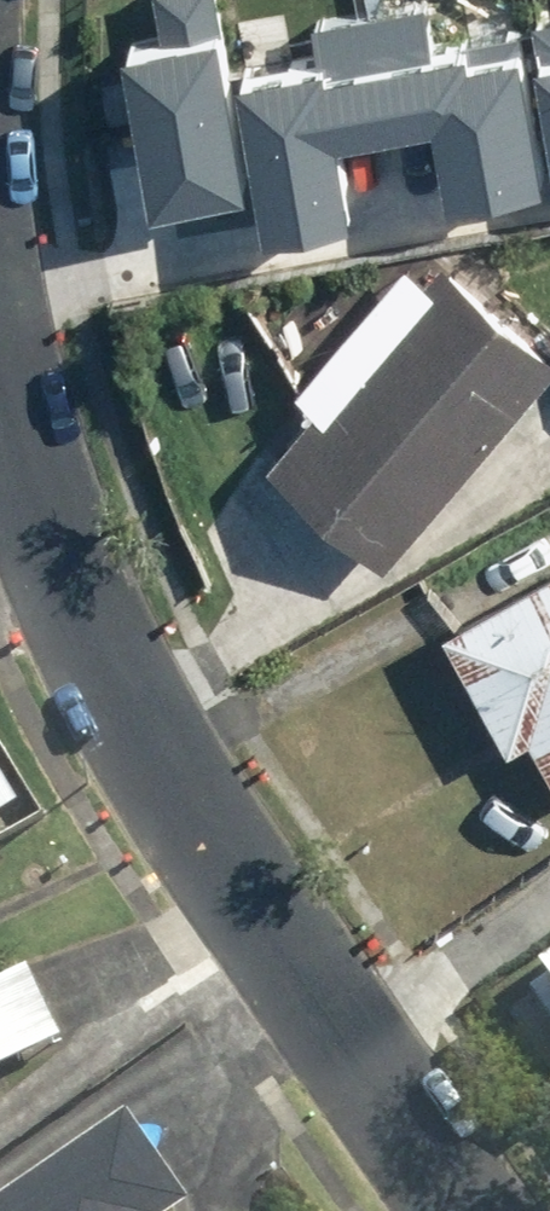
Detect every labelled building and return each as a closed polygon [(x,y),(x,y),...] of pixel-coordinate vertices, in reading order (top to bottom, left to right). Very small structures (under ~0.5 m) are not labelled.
[(145,229),(241,216),(210,0),(168,0),(153,2),(161,60),(121,65),(145,229)] [(457,215),(536,203),(512,51),(435,62),(427,9),(369,18),(388,148),(445,139),(457,215)] [(241,92),(264,244),(340,233),(329,156),(388,148),(369,18),(310,26),(318,80),(241,92)] [(549,146),(549,30),(531,33),(549,146)] [(294,397),(305,407),(262,458),(383,560),(549,362),(549,352),(422,244),(294,397)] [(443,631),(502,739),(527,725),(549,766),(549,572),(443,631)] [(0,784),(0,823),(18,812),(0,784)] [(541,928),(549,941),(499,976),(549,1048),(549,922),(541,928)] [(65,1054),(28,972),(0,985),(0,1084),(65,1054)] [(120,1118),(0,1203),(0,1210),(187,1210),(120,1118)]
